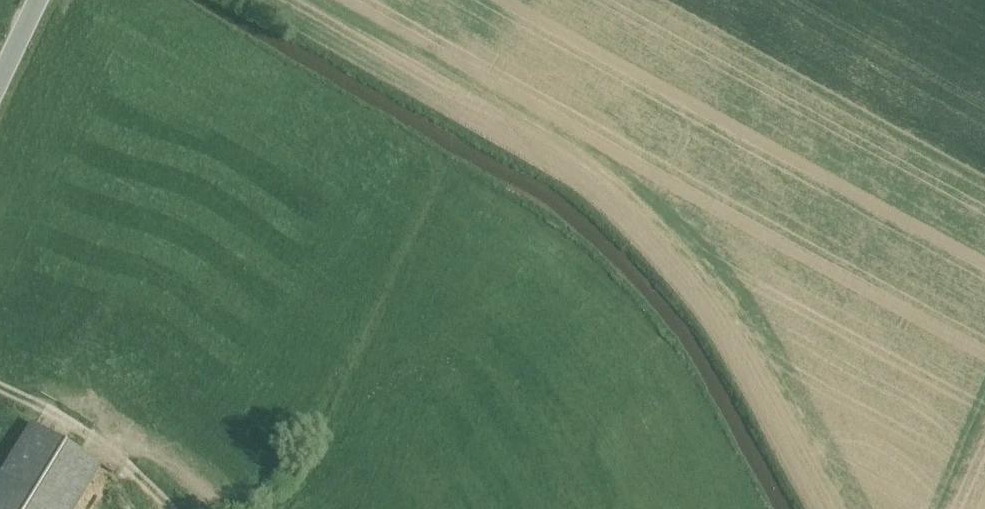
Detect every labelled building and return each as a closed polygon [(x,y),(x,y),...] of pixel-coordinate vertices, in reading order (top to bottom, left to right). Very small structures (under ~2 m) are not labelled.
[(3,471),(0,476),(0,508),(75,508),(101,466),(32,424),(3,471)]
